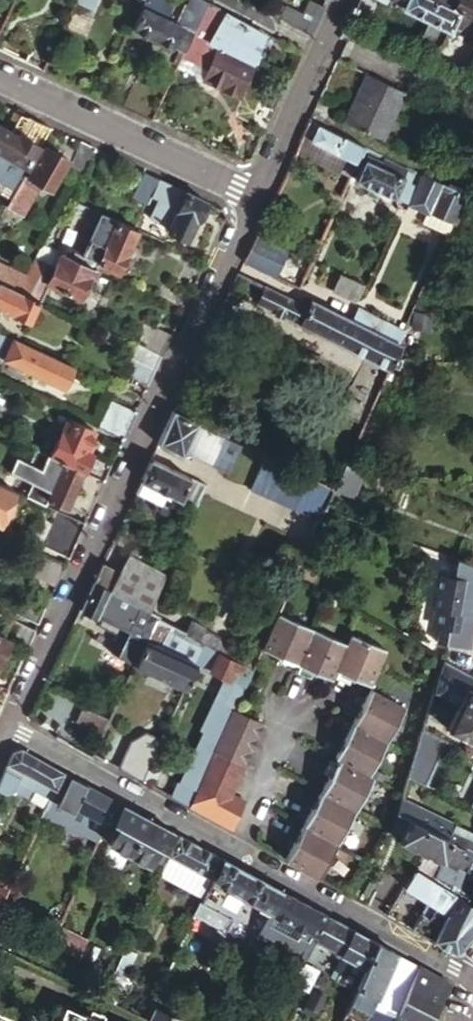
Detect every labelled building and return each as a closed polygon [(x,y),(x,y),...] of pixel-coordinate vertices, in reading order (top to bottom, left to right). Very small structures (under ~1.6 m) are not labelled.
[(76,1),(91,9),(96,0),(76,0),(76,1)] [(207,0),(191,0),(180,24),(193,31),(207,0)] [(207,0),(193,31),(212,39),(226,10),(207,0)] [(402,5),(401,8),(431,22),(421,44),(439,52),(449,30),(450,28),(457,11),(450,8),(433,0),(392,0),(402,5)] [(450,28),(461,33),(460,35),(472,41),(472,0),(454,0),(450,8),(457,11),(450,28)] [(180,24),(139,5),(129,27),(170,46),(171,45),(180,24)] [(264,30),(226,10),(212,39),(220,43),(251,59),(264,30)] [(189,39),(193,31),(180,24),(171,45),(183,51),(189,39)] [(212,39),(193,31),(189,39),(183,51),(182,54),(208,66),(220,43),(212,39)] [(253,60),(251,59),(220,43),(208,66),(203,77),(238,93),(253,60)] [(406,92),(369,73),(346,120),(384,138),(406,92)] [(40,145),(50,128),(27,117),(18,134),(0,126),(0,149),(1,148),(26,159),(35,142),(40,145)] [(343,135),(309,118),(302,133),(346,154),(340,167),(341,168),(339,173),(349,178),(365,144),(343,134),(343,135)] [(95,149),(79,142),(68,169),(81,174),(95,149)] [(34,160),(32,159),(9,197),(25,207),(43,176),(48,179),(51,173),(56,176),(67,158),(44,144),(34,160)] [(394,195),(408,165),(369,146),(356,177),(394,195)] [(462,195),(472,173),(472,159),(464,155),(449,186),(456,189),(455,192),(462,195)] [(415,169),(408,165),(394,195),(394,196),(396,203),(399,205),(415,169)] [(423,172),(415,169),(399,205),(406,208),(409,201),(423,172)] [(204,199),(143,171),(132,196),(147,203),(152,191),(167,198),(159,214),(170,219),(165,229),(184,238),(194,217),(196,218),(204,199)] [(449,186),(423,172),(409,201),(454,223),(466,197),(462,195),(455,192),(456,189),(449,186)] [(118,271),(137,228),(115,219),(99,212),(80,255),(97,262),(118,271)] [(251,242),(243,260),(277,276),(285,258),(251,242)] [(33,258),(24,274),(15,289),(37,299),(39,300),(47,284),(77,297),(91,267),(60,253),(53,267),(33,258)] [(24,274),(0,264),(0,282),(15,289),(24,274)] [(335,287),(358,298),(365,281),(342,270),(335,287)] [(27,320),(37,299),(15,289),(0,282),(0,308),(27,320)] [(303,303),(265,285),(258,300),(391,367),(397,354),(398,350),(395,348),(345,324),(306,305),(303,303)] [(306,305),(345,324),(349,316),(310,297),(306,305)] [(355,304),(349,316),(399,341),(405,328),(355,304)] [(345,324),(395,348),(399,341),(349,316),(345,324)] [(162,355),(172,333),(144,322),(134,342),(136,343),(162,355)] [(3,359),(62,385),(71,364),(52,356),(0,333),(0,357),(3,359)] [(148,385),(162,355),(136,343),(122,374),(148,385)] [(123,439),(137,410),(110,398),(97,427),(123,439)] [(204,402),(195,421),(225,435),(234,417),(204,402)] [(195,421),(172,409),(157,442),(182,454),(184,449),(214,463),(220,450),(229,454),(236,441),(227,436),(225,435),(195,421)] [(104,480),(113,461),(83,448),(92,428),(66,417),(48,455),(104,480)] [(97,496),(104,480),(48,455),(31,448),(23,467),(49,479),(41,498),(58,505),(68,483),(97,496)] [(266,456),(262,463),(306,485),(310,477),(266,456)] [(207,483),(150,457),(145,468),(140,478),(180,497),(181,496),(197,504),(207,483)] [(321,511),(322,512),(333,489),(310,477),(306,485),(262,463),(249,489),(293,511),(299,500),(321,511)] [(140,478),(135,490),(174,509),(180,497),(140,478)] [(0,484),(0,523),(2,523),(7,511),(6,508),(3,507),(11,489),(0,484)] [(68,558),(85,522),(56,509),(39,545),(68,558)] [(55,586),(66,563),(37,550),(26,572),(55,586)] [(158,589),(166,572),(128,553),(120,570),(158,589)] [(459,557),(455,575),(441,572),(434,610),(441,621),(438,637),(469,643),(472,624),(472,563),(459,557)] [(120,570),(102,561),(93,580),(110,589),(120,570)] [(141,605),(149,609),(158,589),(120,570),(110,589),(141,605)] [(179,578),(166,572),(158,589),(166,593),(170,595),(179,578)] [(110,589),(93,580),(80,608),(128,630),(141,605),(110,589)] [(203,644),(254,669),(259,657),(206,629),(206,628),(161,603),(166,593),(158,589),(149,609),(158,614),(157,618),(170,626),(203,644)] [(38,623),(46,605),(21,593),(12,612),(38,623)] [(313,627),(278,611),(269,631),(263,648),(298,663),(313,627)] [(6,637),(27,647),(35,629),(10,618),(2,635),(6,637)] [(170,626),(157,618),(153,625),(144,645),(136,662),(170,677),(170,682),(180,687),(184,684),(185,685),(196,662),(195,661),(169,648),(171,643),(164,639),(170,626)] [(144,645),(153,625),(149,623),(146,630),(138,626),(135,633),(132,639),(144,645)] [(347,642),(313,627),(298,663),(332,678),(336,669),(347,642)] [(350,634),(347,642),(336,669),(371,684),(377,668),(385,649),(350,634)] [(229,686),(225,683),(202,729),(205,731),(190,762),(186,759),(168,794),(170,795),(188,805),(201,777),(208,763),(215,749),(222,736),(229,721),(235,708),(242,694),(254,669),(203,644),(195,661),(196,662),(228,678),(232,680),(229,686)] [(450,663),(439,657),(436,671),(445,675),(450,663)] [(464,671),(472,676),(472,666),(468,663),(464,671)] [(454,680),(444,701),(457,707),(446,729),(472,742),(472,690),(454,680)] [(372,688),(354,722),(388,741),(407,707),(372,688)] [(427,704),(421,727),(432,732),(442,712),(427,704)] [(103,732),(110,717),(86,706),(79,721),(103,732)] [(229,721),(258,736),(264,722),(253,717),(235,708),(229,721)] [(229,721),(222,736),(251,750),(258,736),(229,721)] [(354,722),(336,755),(340,757),(371,774),(388,741),(354,722)] [(416,743),(413,754),(407,776),(429,786),(431,787),(435,779),(429,776),(433,769),(421,762),(433,733),(432,732),(421,727),(416,743)] [(142,779),(160,739),(145,730),(130,739),(118,766),(142,779)] [(215,749),(245,763),(251,750),(222,736),(215,749)] [(63,770),(21,747),(12,750),(6,763),(0,776),(0,788),(6,790),(13,789),(14,787),(28,794),(32,786),(50,795),(52,792),(63,770)] [(208,763),(238,777),(245,763),(215,749),(208,763)] [(375,776),(371,774),(340,757),(322,790),(357,809),(375,776)] [(216,784),(232,792),(238,777),(208,763),(201,777),(216,784)] [(104,821),(114,799),(63,770),(52,792),(104,821)] [(407,776),(403,791),(397,812),(409,818),(413,820),(420,806),(429,786),(407,776)] [(216,784),(201,777),(188,805),(204,813),(216,784)] [(218,821),(232,792),(216,784),(204,813),(218,821)] [(357,809),(322,790),(304,823),(338,842),(357,809)] [(242,796),(232,792),(218,821),(232,828),(244,802),(242,796)] [(147,816),(122,803),(112,820),(117,823),(108,841),(110,842),(128,852),(147,816)] [(421,824),(442,834),(448,837),(454,823),(420,806),(413,820),(421,824)] [(162,847),(172,830),(147,816),(128,852),(147,862),(157,844),(162,847)] [(413,820),(409,818),(399,839),(421,851),(422,849),(432,854),(442,834),(421,824),(413,820)] [(338,842),(304,823),(285,857),(320,876),(338,842)] [(472,850),(472,832),(454,823),(448,837),(453,840),(463,845),(472,850)] [(177,832),(158,874),(169,880),(178,860),(204,874),(215,854),(177,832)] [(443,860),(453,840),(448,837),(442,834),(432,854),(443,860)] [(463,871),(466,865),(467,865),(456,859),(463,845),(453,840),(443,860),(444,861),(443,861),(463,871)] [(105,864),(119,871),(128,852),(110,842),(103,858),(105,864)] [(472,851),(472,850),(463,845),(456,859),(467,865),(472,851)] [(269,910),(280,889),(221,857),(210,878),(199,901),(229,917),(223,927),(248,941),(264,907),(269,910)] [(472,896),(472,869),(466,865),(463,871),(456,886),(472,896)] [(415,868),(404,887),(440,908),(425,934),(444,945),(457,952),(459,949),(463,943),(466,939),(470,935),(472,933),(472,932),(472,904),(472,903),(453,892),(415,868)] [(315,935),(326,914),(280,889),(269,910),(278,915),(315,935)] [(0,901),(0,913),(11,919),(17,907),(8,903),(11,897),(4,893),(0,901)] [(395,900),(388,913),(398,919),(406,906),(395,900)] [(2,935),(11,919),(0,913),(0,934),(2,935)] [(375,940),(326,914),(315,935),(314,937),(364,964),(375,940)] [(49,940),(67,950),(74,936),(55,926),(49,940)] [(395,951),(375,940),(364,964),(355,985),(376,996),(395,951)] [(93,963),(112,973),(124,946),(119,943),(112,959),(106,956),(103,960),(96,957),(93,963)] [(124,946),(112,973),(101,996),(114,1003),(124,980),(126,981),(130,975),(125,973),(135,952),(124,946)] [(399,1008),(418,964),(402,955),(395,951),(376,996),(399,1008)] [(418,964),(399,1008),(398,1010),(420,1020),(428,1020),(435,1009),(450,981),(418,964)] [(398,1010),(399,1008),(376,996),(355,985),(339,1020),(394,1020),(398,1010)] [(318,1010),(325,996),(310,988),(302,1002),(304,1004),(302,1008),(313,1013),(315,1009),(318,1010)] [(154,1000),(145,1018),(154,1020),(178,1020),(182,1014),(154,1000)] [(64,1003),(56,1020),(102,1020),(64,1003)]
